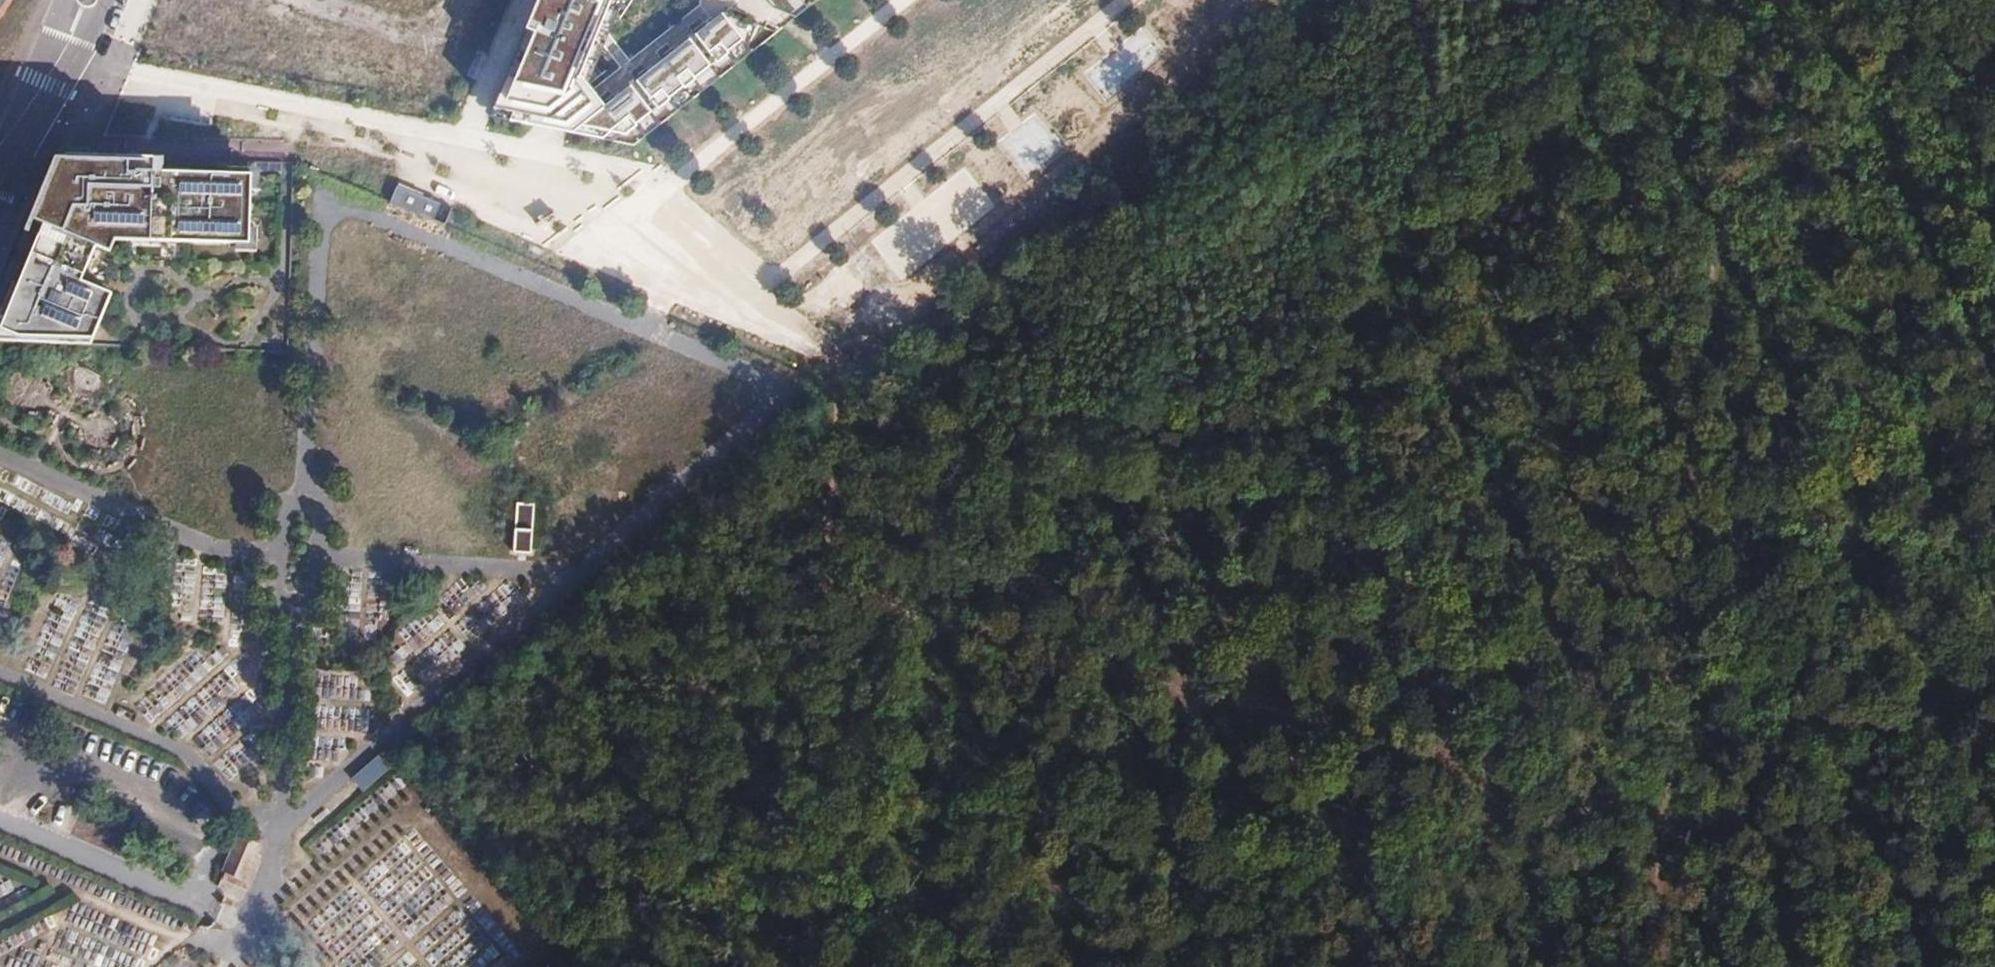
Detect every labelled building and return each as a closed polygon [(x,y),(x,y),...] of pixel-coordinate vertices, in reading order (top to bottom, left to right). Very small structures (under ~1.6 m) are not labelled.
[(488,118),(630,137),(743,43),(722,12),(605,107),(580,76),(609,0),(543,0),(488,118)] [(89,348),(109,298),(78,285),(97,252),(107,256),(115,233),(147,234),(146,245),(248,241),(247,178),(158,176),(158,162),(62,163),(36,219),(45,223),(41,233),(32,228),(31,230),(36,232),(29,252),(10,289),(4,286),(0,295),(0,346),(89,348)] [(454,211),(399,188),(392,205),(447,228),(454,211)] [(45,223),(36,219),(32,228),(41,233),(45,223)] [(515,554),(533,555),(536,504),(518,503),(515,554)] [(381,755),(353,775),(363,789),(391,769),(381,755)] [(251,886),(265,846),(239,837),(226,878),(251,886)]
